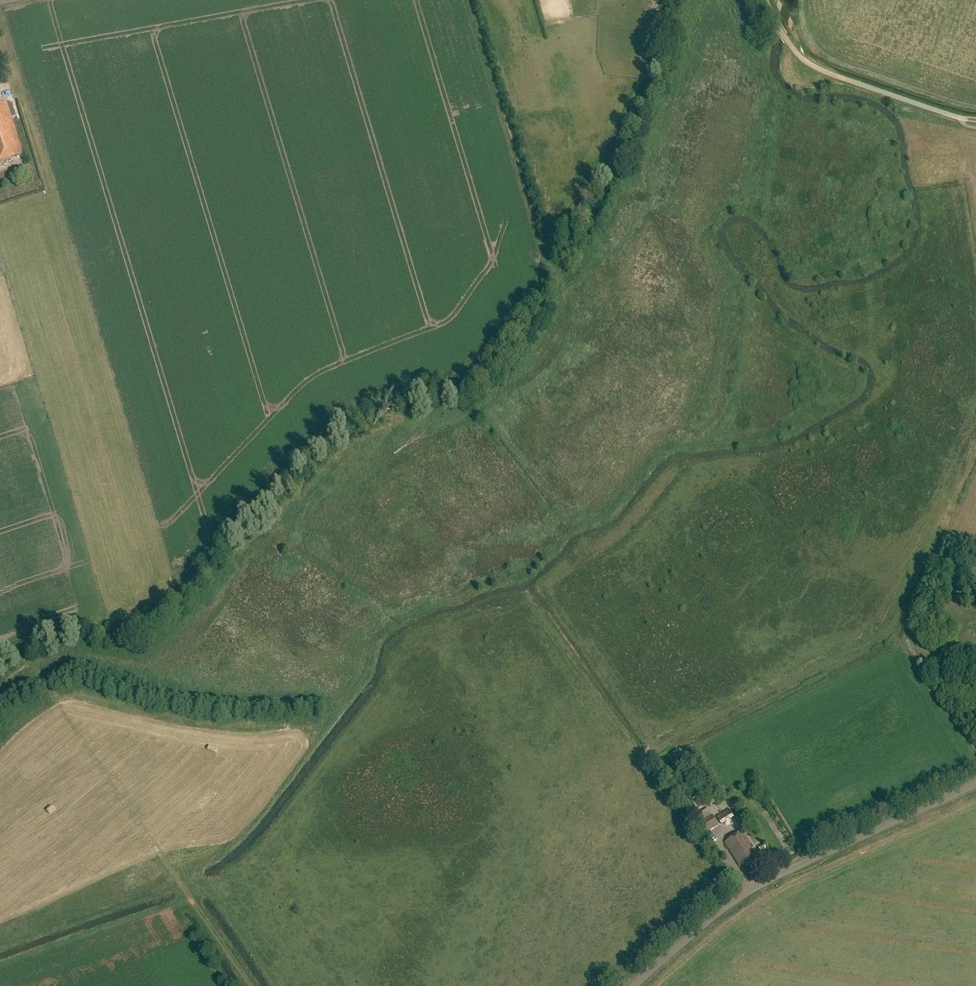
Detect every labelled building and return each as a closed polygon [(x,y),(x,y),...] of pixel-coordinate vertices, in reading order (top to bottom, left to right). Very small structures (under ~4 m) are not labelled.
[(17,117),(12,103),(6,105),(10,119),(17,117)] [(22,156),(10,119),(6,105),(6,104),(0,106),(0,163),(22,156)] [(707,835),(719,827),(708,809),(696,816),(707,835)] [(721,825),(734,817),(729,810),(717,817),(721,825)] [(745,866),(757,858),(742,832),(724,843),(739,866),(743,863),(745,866)] [(711,852),(716,849),(712,842),(707,845),(711,852)]
